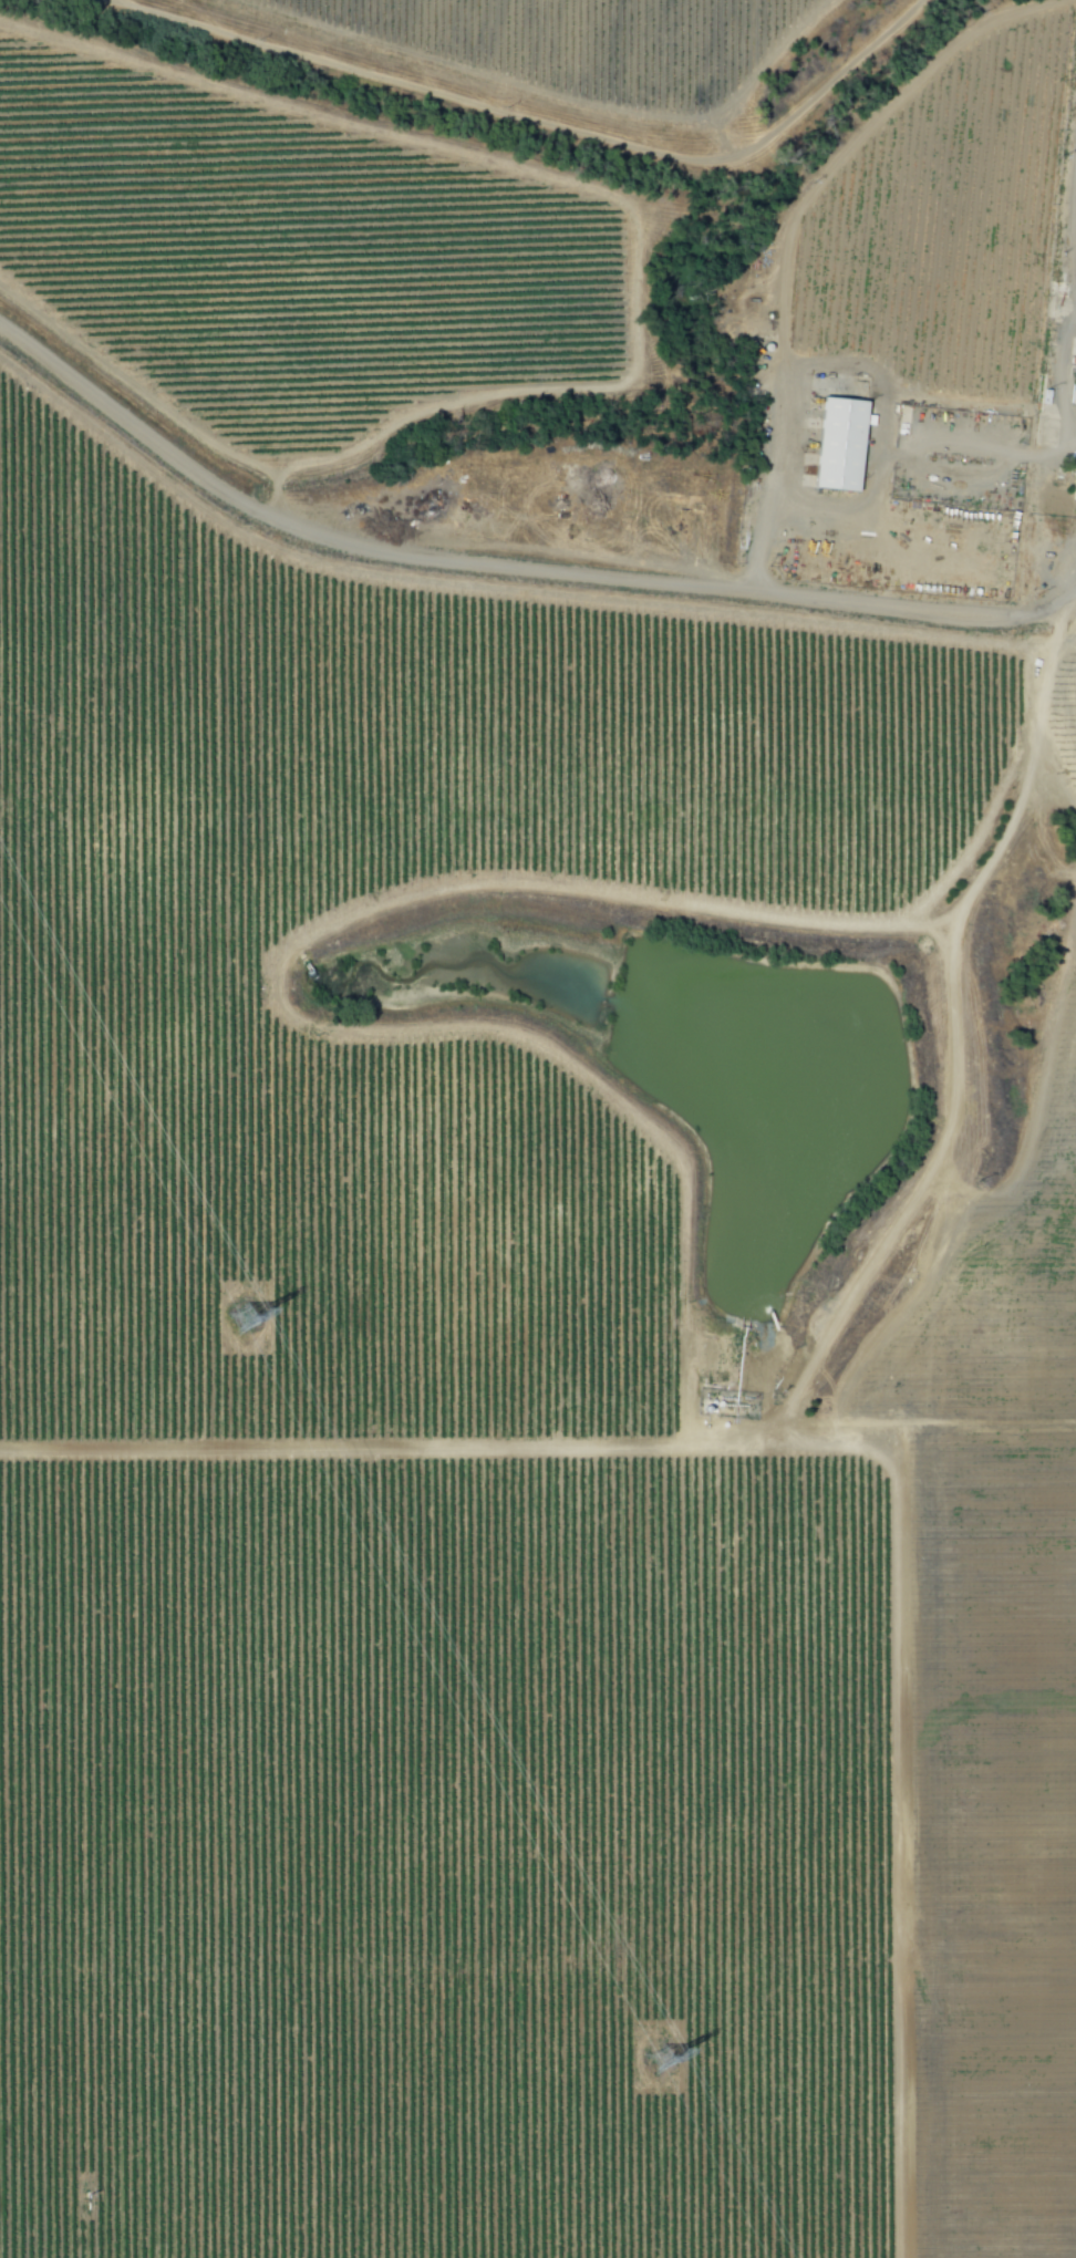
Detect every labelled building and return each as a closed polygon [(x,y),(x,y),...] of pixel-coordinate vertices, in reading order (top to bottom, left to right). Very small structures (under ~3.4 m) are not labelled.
[(861,401),(817,397),(808,487),(852,492),(861,401)]
